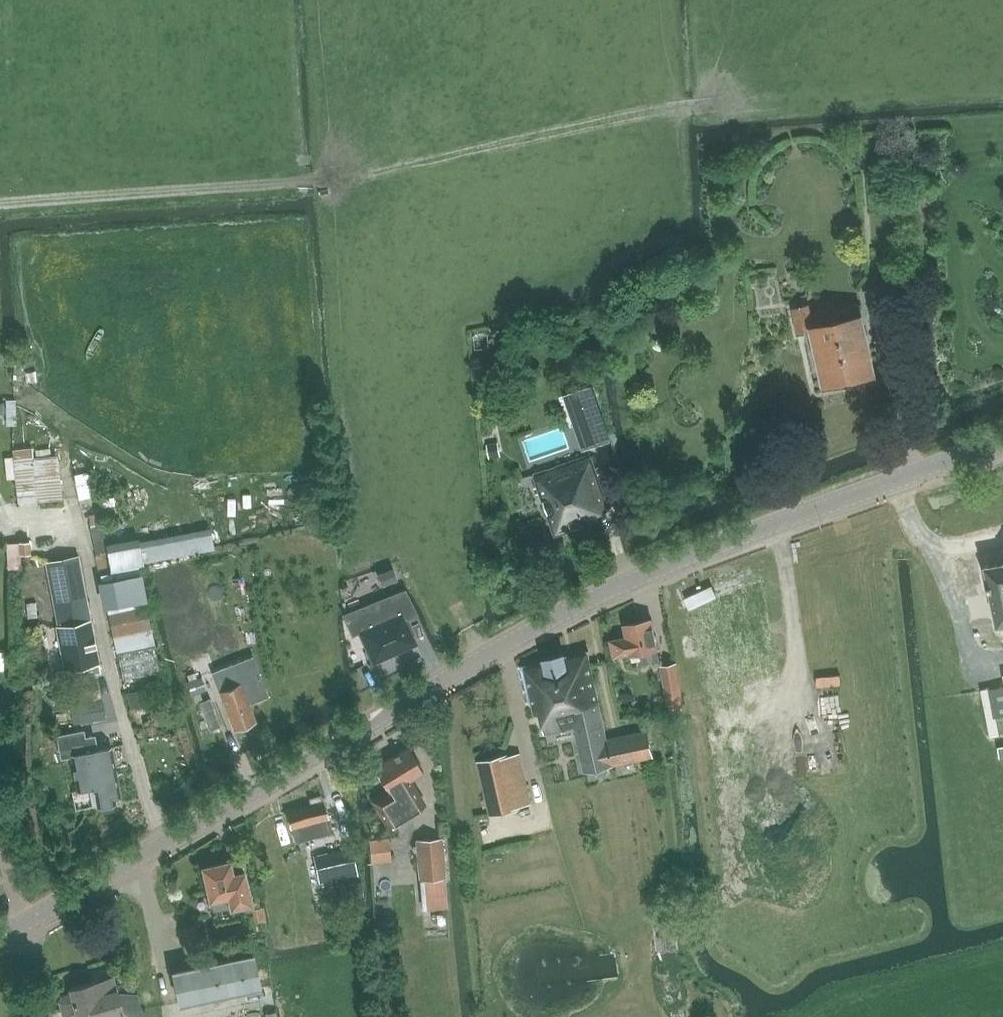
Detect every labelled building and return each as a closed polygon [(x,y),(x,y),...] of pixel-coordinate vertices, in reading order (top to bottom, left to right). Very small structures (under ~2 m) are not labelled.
[(649,311),(662,309),(660,296),(647,298),(649,311)] [(826,382),(874,371),(862,317),(821,326),(819,316),(812,317),(809,305),(793,308),(797,331),(814,327),(826,382)] [(575,426),(602,416),(592,385),(565,394),(575,426)] [(18,386),(8,386),(8,411),(17,412),(18,386)] [(31,410),(31,419),(49,420),(49,410),(31,410)] [(490,456),(500,455),(498,443),(488,444),(490,456)] [(63,498),(58,454),(51,455),(50,446),(33,449),(33,446),(12,449),(18,503),(37,500),(63,498)] [(597,513),(609,508),(591,454),(534,473),(555,535),(599,519),(597,513)] [(92,471),(74,475),(78,499),(96,497),(92,471)] [(8,529),(9,547),(33,546),(33,528),(8,529)] [(48,561),(55,603),(59,625),(58,625),(65,670),(99,663),(78,556),(48,561)] [(985,564),(986,566),(989,582),(988,582),(989,587),(990,587),(998,623),(999,623),(1000,627),(1002,627),(1002,560),(988,564),(988,563),(985,564)] [(106,594),(149,589),(146,564),(104,568),(106,594)] [(382,584),(397,579),(392,568),(378,573),(382,584)] [(391,598),(379,603),(375,605),(378,613),(394,606),(391,598)] [(116,652),(156,644),(148,605),(108,613),(116,652)] [(373,661),(415,642),(402,612),(359,630),(373,661)] [(658,648),(652,619),(624,625),(627,636),(611,639),(614,656),(630,652),(630,654),(641,652),(643,663),(660,660),(658,648)] [(156,646),(122,653),(126,672),(160,665),(156,646)] [(584,771),(654,758),(649,731),(608,739),(588,650),(565,656),(564,654),(545,659),(545,660),(524,665),(535,714),(541,713),(545,732),(575,726),(584,771)] [(199,686),(218,679),(208,651),(189,658),(199,686)] [(668,705),(683,702),(676,663),(661,665),(668,705)] [(81,673),(82,687),(103,686),(102,672),(81,673)] [(234,728),(255,720),(241,682),(219,691),(234,728)] [(103,699),(76,703),(79,723),(106,719),(103,699)] [(85,729),(58,734),(62,758),(74,755),(76,765),(73,765),(77,790),(94,787),(98,806),(99,806),(102,811),(114,809),(115,803),(116,802),(115,798),(121,797),(116,770),(111,745),(98,748),(96,734),(86,736),(85,729)] [(375,767),(389,791),(373,800),(389,826),(424,805),(409,779),(423,771),(409,747),(375,767)] [(519,808),(519,806),(507,755),(507,753),(478,760),(490,815),(519,808)] [(296,842),(331,833),(323,801),(321,794),(309,798),(311,804),(287,811),(296,842)] [(419,881),(447,878),(443,837),(415,839),(419,881)] [(351,846),(314,856),(319,881),(356,871),(351,846)] [(251,902),(241,858),(203,867),(211,899),(213,910),(215,909),(215,911),(251,902)] [(267,919),(264,906),(253,908),(256,921),(267,919)] [(675,915),(652,919),(657,951),(679,948),(675,915)] [(180,1002),(259,985),(253,955),(173,971),(180,1002)] [(59,1001),(63,1016),(64,1016),(106,1016),(145,1016),(139,996),(121,1001),(113,975),(69,988),(70,992),(61,995),(59,1001)] [(271,1016),(283,1016),(280,998),(268,1000),(271,1016)]
